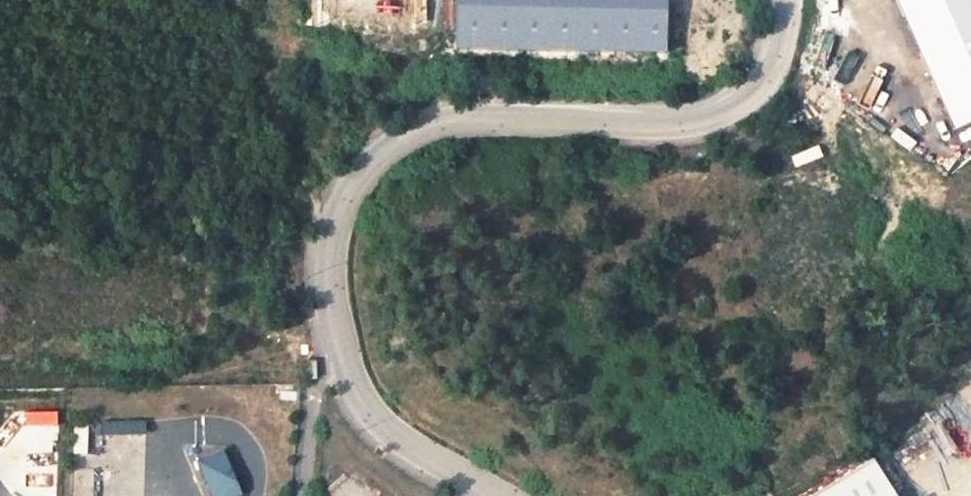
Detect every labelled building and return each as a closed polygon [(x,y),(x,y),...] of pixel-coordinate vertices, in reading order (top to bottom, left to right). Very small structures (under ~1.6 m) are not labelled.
[(663,0),(457,0),(456,47),(661,52),(663,0)] [(958,124),(970,118),(970,0),(903,0),(958,124)] [(97,434),(139,432),(138,420),(97,422),(97,434)] [(202,495),(237,495),(220,449),(189,461),(202,495)] [(871,459),(810,495),(893,495),(871,459)]
